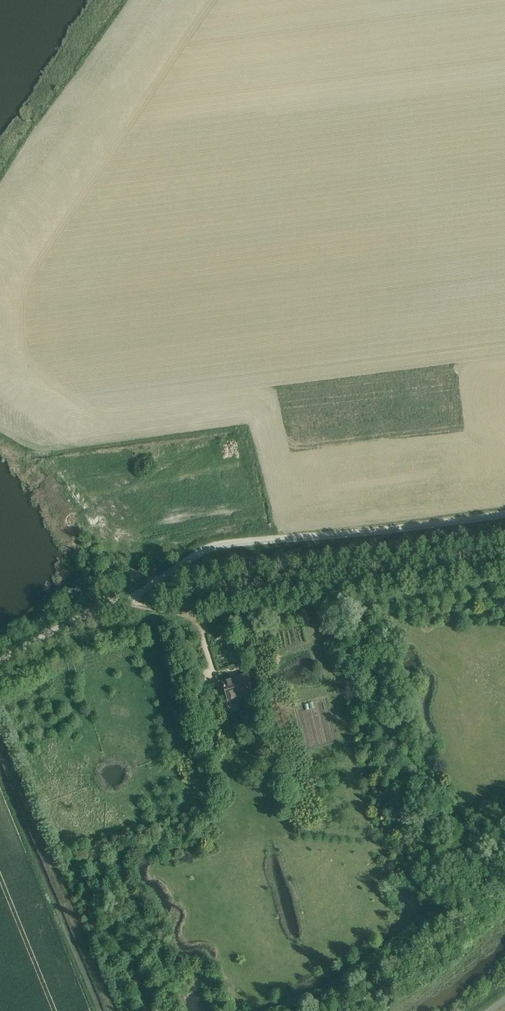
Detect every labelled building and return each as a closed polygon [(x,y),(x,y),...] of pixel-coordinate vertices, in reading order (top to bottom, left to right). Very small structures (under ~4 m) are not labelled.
[(222,682),(228,700),(252,693),(247,675),(222,682)] [(248,699),(252,713),(258,711),(254,697),(248,699)]
